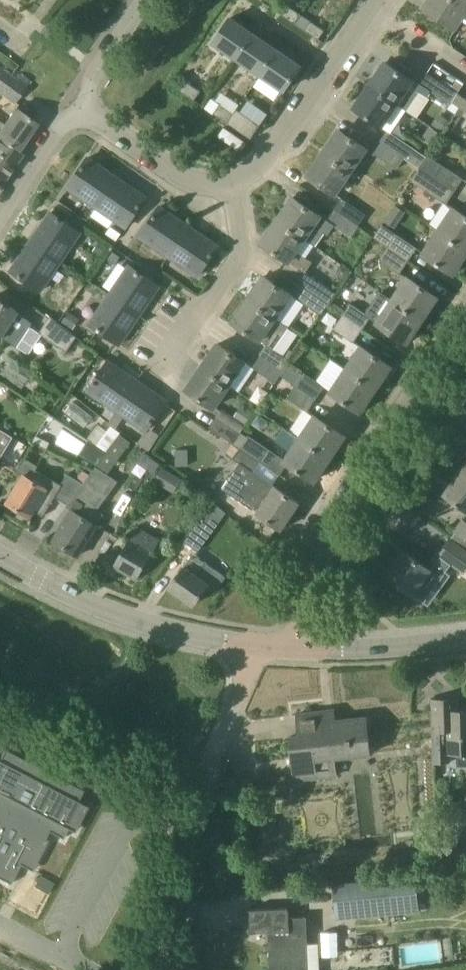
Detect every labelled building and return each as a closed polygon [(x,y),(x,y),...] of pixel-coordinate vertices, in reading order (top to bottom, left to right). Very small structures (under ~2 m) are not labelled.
[(464,19),(465,15),(465,10),(451,0),(427,0),(421,9),(455,32),(464,19)] [(465,10),(465,0),(451,0),(465,10)] [(286,5),(280,14),(280,15),(294,24),(300,15),(286,5)] [(237,59),(253,35),(229,19),(213,43),(237,59)] [(324,31),(309,22),(304,31),(319,40),(324,31)] [(260,74),(276,51),(253,35),(237,59),(260,74)] [(300,67),(276,51),(260,74),(284,91),(300,67)] [(370,85),(397,104),(398,103),(407,109),(419,91),(427,96),(430,91),(451,105),(452,102),(458,94),(428,74),(421,85),(386,63),(370,85)] [(3,70),(0,68),(0,92),(15,102),(26,86),(3,70)] [(187,81),(180,90),(194,100),(201,91),(187,81)] [(409,112),(397,104),(370,85),(354,109),(387,131),(380,141),(404,158),(420,168),(427,157),(394,134),(409,112)] [(452,102),(460,107),(465,111),(465,112),(465,99),(458,94),(452,102)] [(227,123),(234,113),(220,104),(213,113),(227,123)] [(465,111),(460,107),(457,112),(456,113),(461,117),(463,115),(465,111)] [(16,109),(5,124),(0,121),(0,152),(15,163),(22,153),(19,151),(38,124),(16,109)] [(260,126),(237,110),(234,113),(227,123),(251,139),(260,126)] [(443,132),(449,121),(439,115),(432,125),(443,132)] [(433,146),(440,134),(430,126),(422,138),(433,146)] [(219,136),(239,149),(244,141),(225,128),(219,136)] [(367,149),(339,131),(324,153),(351,172),(367,149)] [(372,153),(396,169),(404,158),(380,141),(372,153)] [(15,163),(0,152),(0,185),(15,163)] [(351,172),(324,153),(308,176),(335,194),(351,172)] [(428,154),(427,157),(420,168),(453,190),(462,177),(428,154)] [(117,178),(88,158),(68,188),(97,208),(117,178)] [(453,190),(420,168),(411,181),(445,203),(453,190)] [(147,198),(117,178),(97,208),(126,228),(147,198)] [(326,220),(320,216),(293,198),(278,220),(305,239),(315,246),(324,233),(327,236),(334,225),(350,236),(351,235),(357,227),(333,209),(326,220)] [(333,209),(357,227),(366,214),(341,198),(333,209)] [(406,212),(395,205),(384,221),(395,228),(406,212)] [(189,227),(160,207),(140,236),(169,256),(189,227)] [(465,249),(465,216),(454,208),(439,231),(465,249)] [(81,232),(51,212),(31,242),(61,262),(81,232)] [(262,243),(288,262),(306,273),(313,262),(296,251),(305,239),(278,220),(262,243)] [(408,260),(417,247),(396,233),(396,234),(383,225),(374,237),(388,247),(408,260)] [(106,233),(117,241),(122,234),(111,226),(106,233)] [(218,247),(189,227),(169,256),(198,276),(218,247)] [(439,231),(423,254),(453,274),(465,254),(465,249),(439,231)] [(31,242),(11,271),(41,291),(61,262),(31,242)] [(99,242),(93,251),(101,256),(107,247),(99,242)] [(408,260),(388,247),(379,260),(399,273),(408,260)] [(108,259),(115,264),(120,256),(113,251),(108,259)] [(351,271),(342,265),(338,271),(339,276),(345,280),(351,271)] [(130,266),(109,295),(139,316),(159,286),(130,266)] [(304,288),(328,304),(336,293),(311,276),(304,288)] [(275,318),(291,295),(275,284),(264,277),(249,299),(275,318)] [(408,277),(393,300),(422,320),(437,297),(408,277)] [(320,315),(328,304),(304,288),(296,299),(320,315)] [(139,316),(109,295),(89,324),(119,345),(139,316)] [(259,355),(283,372),(284,372),(288,365),(287,365),(290,360),(274,349),(289,327),(275,318),(249,299),(233,322),(260,340),(266,344),(259,355)] [(43,334),(41,332),(30,325),(32,323),(18,313),(18,312),(0,300),(0,337),(3,338),(4,338),(17,346),(30,355),(43,334)] [(422,320),(393,300),(377,324),(406,344),(422,320)] [(341,316),(361,329),(370,317),(350,303),(341,316)] [(81,319),(70,312),(63,323),(74,330),(81,319)] [(361,329),(341,316),(333,329),(353,342),(361,329)] [(50,317),(41,332),(43,334),(67,350),(76,337),(50,317)] [(203,367),(230,385),(245,362),(218,344),(203,367)] [(391,366),(362,346),(347,369),(376,389),(391,366)] [(285,357),(290,360),(295,353),(290,350),(285,357)] [(283,372),(258,355),(251,366),(275,383),(276,382),(277,383),(281,376),(284,372),(283,372)] [(137,381),(108,361),(88,391),(109,406),(117,411),(137,381)] [(295,385),(302,375),(288,365),(284,372),(281,376),(288,380),(290,382),(290,381),(295,385)] [(203,367),(187,390),(214,408),(230,385),(203,367)] [(376,389),(347,369),(331,392),(361,412),(376,389)] [(295,385),(316,399),(324,386),(304,372),(302,375),(295,385)] [(137,381),(117,411),(126,417),(146,431),(166,401),(137,381)] [(316,399),(295,385),(287,398),(308,411),(316,399)] [(70,398),(68,414),(91,416),(92,400),(70,398)] [(244,408),(237,418),(247,424),(253,415),(244,408)] [(315,415),(315,416),(300,439),(329,458),(345,435),(315,415)] [(210,427),(233,443),(241,432),(217,417),(210,427)] [(88,438),(101,448),(107,452),(120,434),(121,432),(112,425),(108,431),(98,424),(88,438)] [(96,467),(108,474),(131,442),(121,434),(107,452),(96,467)] [(36,435),(33,442),(47,449),(51,442),(36,435)] [(248,435),(247,436),(239,448),(259,461),(267,448),(248,435)] [(329,458),(300,439),(291,451),(285,461),(314,481),(329,458)] [(104,452),(87,440),(77,453),(95,465),(104,452)] [(227,452),(234,456),(239,448),(235,445),(233,444),(232,444),(227,452)] [(259,461),(239,448),(234,456),(232,458),(239,463),(222,489),(234,498),(282,529),(299,502),(252,472),(260,462),(259,462),(259,461)] [(138,461),(154,474),(161,464),(145,452),(138,461)] [(184,453),(174,453),(175,464),(184,463),(184,453)] [(81,481),(68,474),(61,484),(36,469),(38,466),(25,458),(17,470),(24,475),(8,502),(31,516),(35,510),(44,515),(55,496),(68,504),(86,480),(83,479),(81,481)] [(154,482),(174,494),(182,479),(163,467),(154,482)] [(461,471),(445,494),(465,510),(465,474),(461,471)] [(108,496),(86,480),(68,504),(66,507),(71,510),(53,539),(79,555),(98,526),(90,521),(108,496)] [(226,512),(213,502),(184,541),(197,552),(226,512)] [(454,531),(465,540),(465,520),(463,518),(454,531)] [(160,541),(160,539),(137,526),(114,565),(138,579),(160,541)] [(439,554),(465,573),(465,571),(465,549),(451,538),(439,554)] [(423,580),(431,569),(404,550),(386,574),(413,594),(423,580)] [(226,577),(194,554),(169,587),(194,605),(207,587),(215,593),(226,577)] [(450,711),(449,701),(432,702),(434,763),(450,762),(450,753),(457,752),(458,766),(465,765),(465,710),(450,711)] [(367,717),(322,722),(321,711),(298,714),(301,740),(291,741),(295,780),(336,776),(334,759),(371,755),(367,717)] [(50,826),(56,830),(71,805),(61,799),(67,789),(0,749),(0,860),(11,866),(29,836),(26,834),(30,828),(44,836),(50,826)] [(416,876),(387,879),(335,884),(337,914),(390,909),(419,907),(416,876)] [(289,916),(289,908),(250,909),(251,933),(269,932),(270,969),(309,969),(307,939),(306,915),(289,916)] [(338,930),(321,931),(322,955),(339,954),(338,930)]
